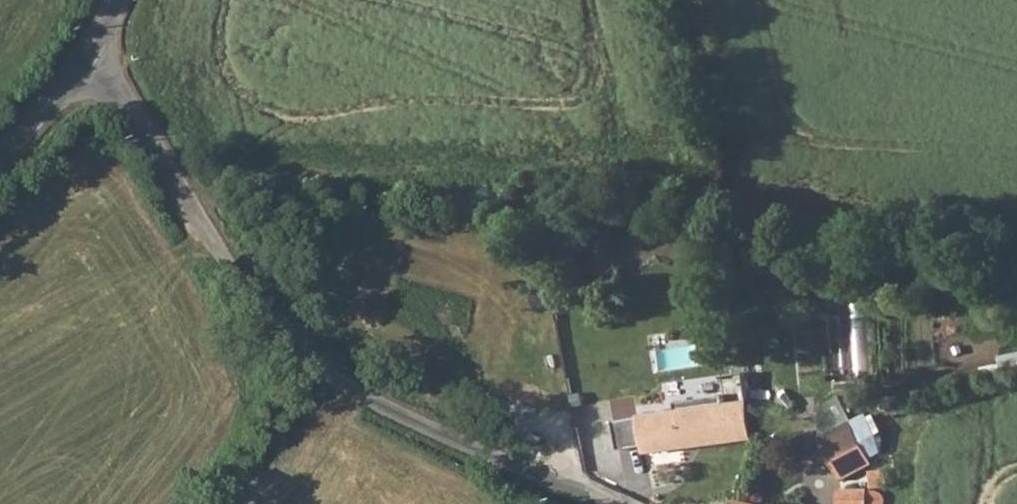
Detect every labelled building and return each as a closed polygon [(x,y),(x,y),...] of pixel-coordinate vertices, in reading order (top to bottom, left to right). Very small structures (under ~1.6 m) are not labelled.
[(860,374),(874,374),(874,355),(861,355),(860,374)] [(727,388),(643,398),(651,455),(757,442),(757,435),(752,403),(729,405),(727,388)] [(642,416),(619,419),(622,447),(645,444),(642,416)] [(855,423),(835,434),(826,438),(848,479),(879,463),(858,422),(855,423)] [(848,491),(849,503),(885,503),(886,501),(884,497),(882,495),(876,495),(875,488),(848,491)]
